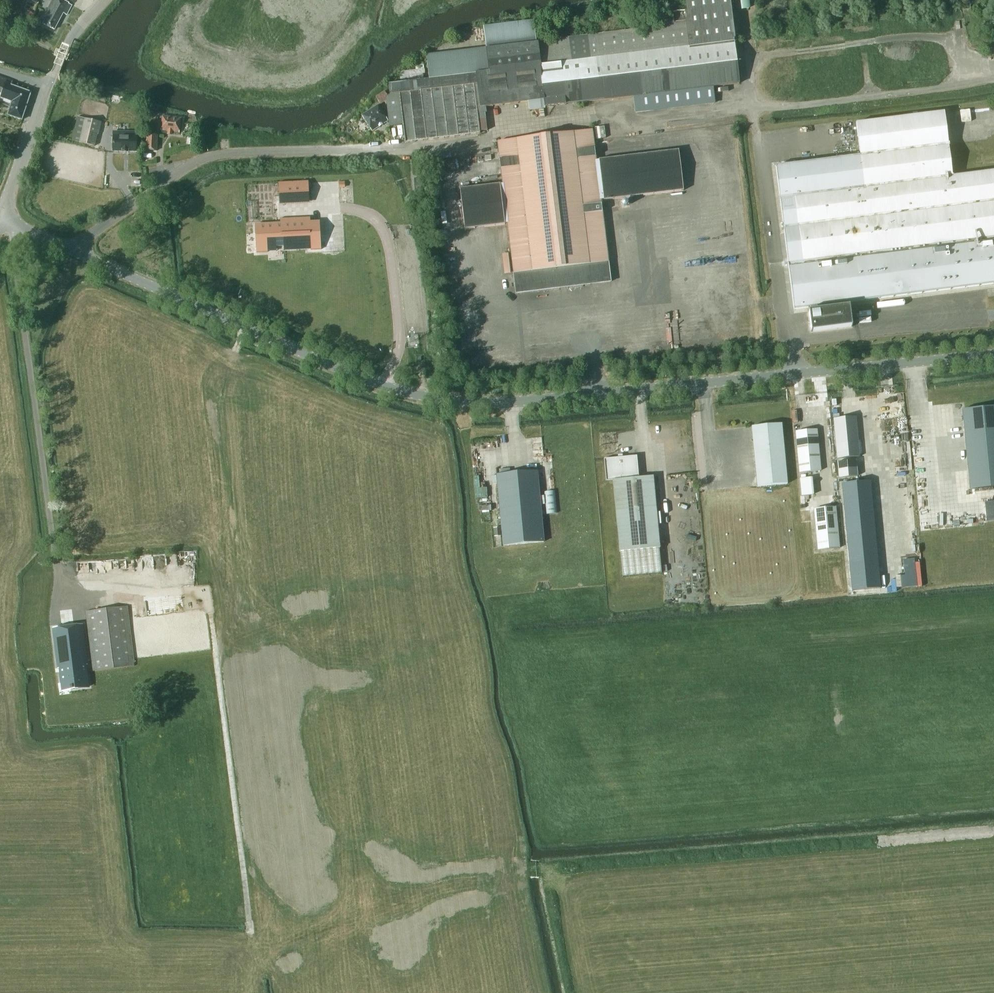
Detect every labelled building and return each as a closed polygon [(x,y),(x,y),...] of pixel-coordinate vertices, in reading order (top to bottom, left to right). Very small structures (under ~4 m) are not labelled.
[(40,22),(54,29),(62,13),(66,15),(71,5),(62,0),(52,0),(40,22)] [(686,10),(672,12),(672,15),(666,16),(667,25),(537,41),(540,66),(539,66),(544,100),(542,100),(543,107),(545,107),(633,96),(635,113),(715,103),(713,86),(739,83),(733,39),(735,38),(730,0),(685,0),(686,10)] [(741,9),(750,8),(749,0),(740,0),(741,9)] [(29,30),(35,13),(28,10),(21,27),(29,30)] [(429,79),(388,84),(390,95),(399,94),(402,125),(404,142),(480,133),(480,131),(487,130),(485,113),(486,113),(485,107),(528,102),(542,100),(544,100),(539,66),(540,66),(537,41),(536,41),(533,21),(484,27),(486,48),(426,55),(429,79)] [(22,120),(31,92),(12,86),(13,81),(0,77),(0,103),(10,107),(8,115),(22,120)] [(376,97),(380,104),(384,101),(386,104),(387,103),(386,95),(387,95),(384,91),(376,97)] [(387,95),(386,95),(387,103),(390,126),(402,125),(402,124),(399,94),(390,95),(387,95)] [(543,107),(542,100),(528,102),(529,110),(545,108),(545,107),(543,107)] [(388,120),(378,105),(362,115),(372,131),(388,120)] [(952,176),(943,112),(856,123),(860,156),(776,166),(794,309),(993,284),(993,171),(952,176)] [(172,131),(179,132),(181,119),(162,116),(161,130),(168,131),(167,133),(172,134),(172,131)] [(97,134),(98,134),(101,122),(78,117),(72,140),(94,146),(97,134)] [(497,142),(499,151),(503,184),(499,184),(499,183),(460,188),(465,229),(508,224),(516,293),(610,281),(601,200),(683,190),(678,150),(596,160),(592,130),(497,142)] [(129,132),(129,136),(113,135),(113,151),(122,151),(122,152),(128,152),(137,152),(137,133),(129,132)] [(156,149),(157,136),(147,135),(146,148),(156,149)] [(422,192),(421,178),(414,178),(415,193),(422,192)] [(309,180),(278,182),(279,189),(280,204),(310,203),(309,200),(309,180)] [(276,224),(255,225),(257,252),(268,252),(268,251),(276,251),(276,247),(284,246),(284,251),(311,249),(321,249),(320,222),(311,222),(310,217),(280,218),(280,224),(276,224)] [(504,274),(511,273),(510,253),(502,254),(504,274)] [(810,307),(810,311),(808,312),(811,333),(853,327),(850,306),(818,310),(817,306),(810,307)] [(993,487),(993,407),(962,410),(970,489),(993,487)] [(854,416),(833,419),(837,458),(858,456),(854,416)] [(787,483),(782,424),(751,426),(757,486),(787,483)] [(796,432),(799,473),(820,471),(817,430),(796,432)] [(623,457),(622,454),(618,455),(618,457),(604,459),(606,481),(613,480),(620,551),(623,576),(661,572),(659,547),(660,547),(656,512),(653,476),(639,477),(637,456),(623,457)] [(854,460),(837,461),(839,477),(855,475),(854,460)] [(544,542),(537,471),(497,474),(504,546),(544,542)] [(814,495),(812,477),(800,478),(801,496),(814,495)] [(871,480),(842,483),(850,561),(878,558),(871,480)] [(556,511),(555,491),(545,492),(545,498),(547,514),(557,513),(556,511)] [(986,502),(988,521),(993,521),(993,501),(991,502),(986,502)] [(836,506),(814,508),(818,550),(840,548),(836,506)] [(494,537),(502,536),(501,527),(493,528),(494,537)] [(880,589),(922,586),(921,562),(913,562),(913,569),(904,570),(904,575),(879,576),(880,589)] [(127,606),(86,611),(93,671),(134,666),(127,606)] [(83,624),(52,628),(57,668),(59,668),(61,683),(62,683),(70,681),(71,688),(71,689),(73,689),(73,688),(89,686),(86,665),(88,664),(83,624)]
